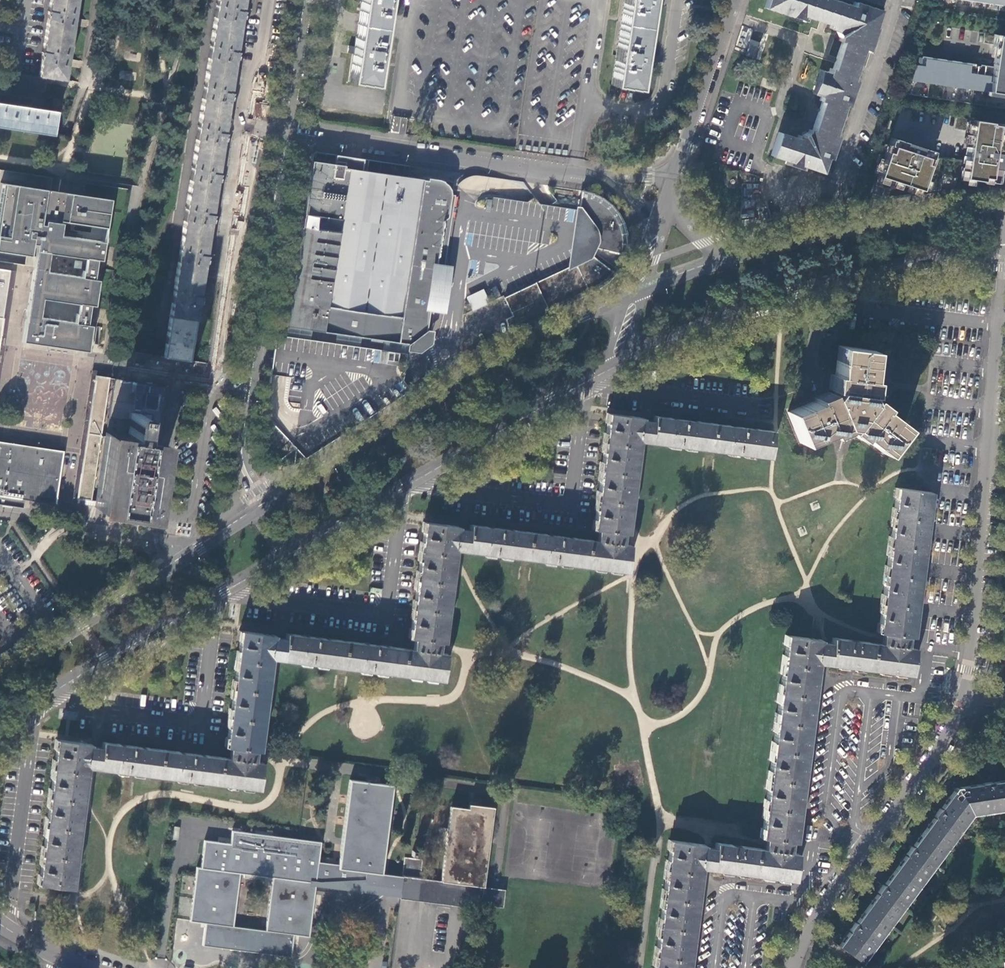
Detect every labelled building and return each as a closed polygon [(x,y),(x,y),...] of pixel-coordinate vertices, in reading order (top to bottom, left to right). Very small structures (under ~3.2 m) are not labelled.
[(65,79),(77,0),(50,0),(39,75),(65,79)] [(201,103),(198,124),(194,149),(190,176),(187,199),(183,223),(180,246),(175,277),(171,302),(169,315),(196,319),(198,305),(199,296),(204,263),(205,255),(210,222),(212,214),(217,181),(218,173),(223,140),(224,131),(229,98),(230,90),(235,57),(237,49),(242,16),(243,8),(244,0),(217,0),(201,103)] [(375,85),(383,27),(387,0),(361,0),(358,23),(354,47),(349,80),(375,85)] [(638,89),(643,53),(651,0),(625,0),(613,85),(638,89)] [(764,7),(787,15),(789,11),(819,21),(821,22),(838,27),(836,32),(838,34),(839,37),(840,37),(839,41),(842,42),(836,60),(835,62),(833,69),(830,68),(828,76),(822,74),(816,92),(821,94),(819,101),(822,102),(819,109),(812,131),(809,130),(808,133),(807,133),(804,134),(802,135),(802,137),(798,135),(797,138),(778,132),(771,155),(810,169),(811,165),(822,169),(830,145),(834,147),(838,136),(834,135),(840,117),(844,104),(848,105),(851,94),(856,80),(853,79),(857,68),(864,47),(867,48),(880,10),(853,1),(852,5),(835,0),(766,0),(764,7)] [(992,67),(980,65),(980,66),(974,65),(975,64),(965,63),(965,64),(960,63),(960,62),(950,60),(950,62),(945,61),(945,60),(936,58),(935,60),(930,59),(930,57),(921,56),(921,58),(917,57),(916,65),(915,65),(910,80),(985,91),(1004,94),(1004,36),(997,35),(994,57),(992,67)] [(746,52),(745,56),(755,59),(756,56),(760,46),(749,43),(747,49),(746,52)] [(53,134),(56,110),(39,108),(31,107),(0,102),(0,126),(53,134)] [(869,203),(886,199),(893,181),(920,190),(919,193),(940,190),(942,174),(997,182),(1004,130),(1004,126),(1004,124),(972,119),(966,160),(932,155),(933,151),(891,137),(875,185),(885,189),(882,197),(872,193),(869,203)] [(423,179),(423,178),(413,177),(362,171),(364,159),(336,155),(334,164),(312,161),(294,279),(289,278),(287,290),(283,290),(281,299),(291,301),(287,326),(408,344),(407,350),(420,352),(431,343),(433,330),(431,328),(434,310),(444,312),(451,265),(445,264),(455,195),(451,194),(451,191),(450,189),(449,187),(447,185),(446,183),(445,182),(444,181),(441,180),(438,180),(428,178),(427,180),(423,179)] [(730,189),(732,189),(733,189),(735,189),(736,188),(738,187),(739,185),(739,184),(739,183),(739,181),(739,180),(738,178),(737,177),(738,173),(729,172),(728,176),(727,177),(726,179),(725,181),(725,182),(725,183),(726,185),(727,187),(729,189),(730,189)] [(98,283),(104,241),(61,234),(63,222),(54,221),(55,219),(107,227),(111,199),(0,182),(0,183),(0,251),(31,255),(33,244),(37,244),(32,273),(22,341),(88,351),(98,283)] [(595,249),(626,256),(627,252),(628,248),(628,245),(628,241),(627,237),(626,232),(625,229),(624,224),(622,221),(620,217),(618,214),(617,213),(615,210),(613,209),(613,208),(610,205),(608,203),(606,201),(604,199),(602,197),(599,196),(597,195),(596,194),(593,193),(589,192),(582,191),(579,206),(576,205),(575,209),(573,225),(594,240),(593,248),(595,249)] [(594,240),(573,225),(570,248),(568,266),(586,260),(589,258),(591,257),(591,256),(594,250),(595,249),(593,248),(594,240)] [(615,274),(591,256),(591,257),(589,258),(586,260),(568,266),(504,297),(514,317),(508,319),(510,332),(590,293),(597,289),(601,286),(605,284),(608,281),(613,276),(615,274)] [(10,269),(0,268),(0,337),(10,269)] [(13,270),(10,269),(0,337),(0,359),(13,270)] [(466,296),(473,310),(490,303),(483,288),(466,296)] [(196,319),(169,315),(168,322),(164,349),(163,357),(189,361),(193,339),(196,319)] [(832,394),(788,413),(801,444),(845,426),(883,455),(903,428),(865,398),(871,352),(837,348),(832,394)] [(97,375),(110,377),(110,373),(92,370),(80,448),(73,496),(73,497),(78,498),(97,375)] [(95,501),(114,378),(110,377),(97,375),(78,498),(95,501)] [(166,386),(114,378),(95,501),(94,507),(108,509),(147,515),(166,386)] [(644,442),(650,443),(653,422),(642,420),(642,418),(609,414),(593,530),(598,531),(624,534),(628,534),(640,442),(644,442)] [(653,422),(650,443),(769,458),(773,432),(747,428),(687,421),(653,416),(653,422)] [(0,441),(0,496),(34,501),(56,503),(63,451),(0,441)] [(878,633),(882,633),(907,636),(912,636),(929,492),(916,491),(895,489),(878,633)] [(23,504),(33,505),(34,501),(0,496),(0,500),(23,504)] [(77,504),(94,507),(95,501),(78,498),(77,504)] [(465,551),(469,530),(462,530),(458,529),(458,527),(424,523),(409,638),(413,639),(439,642),(443,642),(455,550),(459,550),(465,551)] [(623,540),(624,534),(598,531),(597,536),(596,542),(580,540),(529,533),(481,527),(469,525),(469,530),(465,551),(627,572),(630,545),(623,544),(623,540)] [(282,661),(285,640),(279,639),(274,638),(275,635),(241,632),(227,748),(230,748),(255,751),(260,752),(271,660),(277,661),(282,661)] [(907,636),(882,633),(881,639),(881,643),(833,639),(832,645),(829,666),(912,675),(915,647),(906,646),(907,641),(907,636)] [(439,642),(413,639),(412,649),(398,648),(343,641),(295,635),(286,634),(285,640),(282,661),(442,680),(446,653),(438,652),(439,642)] [(829,666),(832,645),(821,644),(821,640),(787,636),(762,839),(767,839),(793,842),(797,843),(819,665),(824,666),(829,666)] [(99,770),(101,748),(90,747),(90,745),(57,740),(38,885),(72,889),(88,769),(99,770)] [(255,751),(230,748),(230,753),(229,759),(164,751),(101,743),(101,748),(99,770),(192,781),(258,790),(262,763),(254,762),(254,757),(255,751)] [(340,858),(338,868),(380,873),(393,787),(351,781),(340,858)] [(993,785),(993,784),(983,785),(983,787),(962,789),(955,793),(943,809),(942,808),(936,816),(937,817),(914,846),(913,846),(907,853),(909,854),(885,884),(884,884),(878,891),(879,892),(857,922),(856,921),(850,928),(851,929),(839,944),(862,962),(931,871),(973,817),(1004,812),(1004,784),(993,785)] [(452,802),(441,881),(483,886),(494,807),(452,802)] [(232,845),(204,841),(202,869),(197,868),(191,923),(206,924),(204,946),(291,957),(292,936),(309,936),(315,883),(317,868),(318,860),(318,855),(320,843),(232,832),(232,845)] [(793,842),(767,839),(766,850),(717,844),(716,849),(713,870),(796,881),(799,854),(791,853),(793,842)] [(716,849),(705,847),(706,845),(672,840),(655,967),(689,967),(703,868),(713,870),(716,849)] [(317,868),(315,883),(336,885),(338,868),(340,858),(318,855),(318,860),(327,861),(326,870),(317,868)] [(423,861),(404,858),(402,876),(421,878),(423,861)] [(380,873),(338,868),(336,885),(335,890),(400,898),(470,908),(481,909),(482,904),(483,886),(441,881),(421,878),(402,876),(380,873)] [(495,888),(483,886),(482,904),(490,905),(503,907),(505,889),(495,888)]
